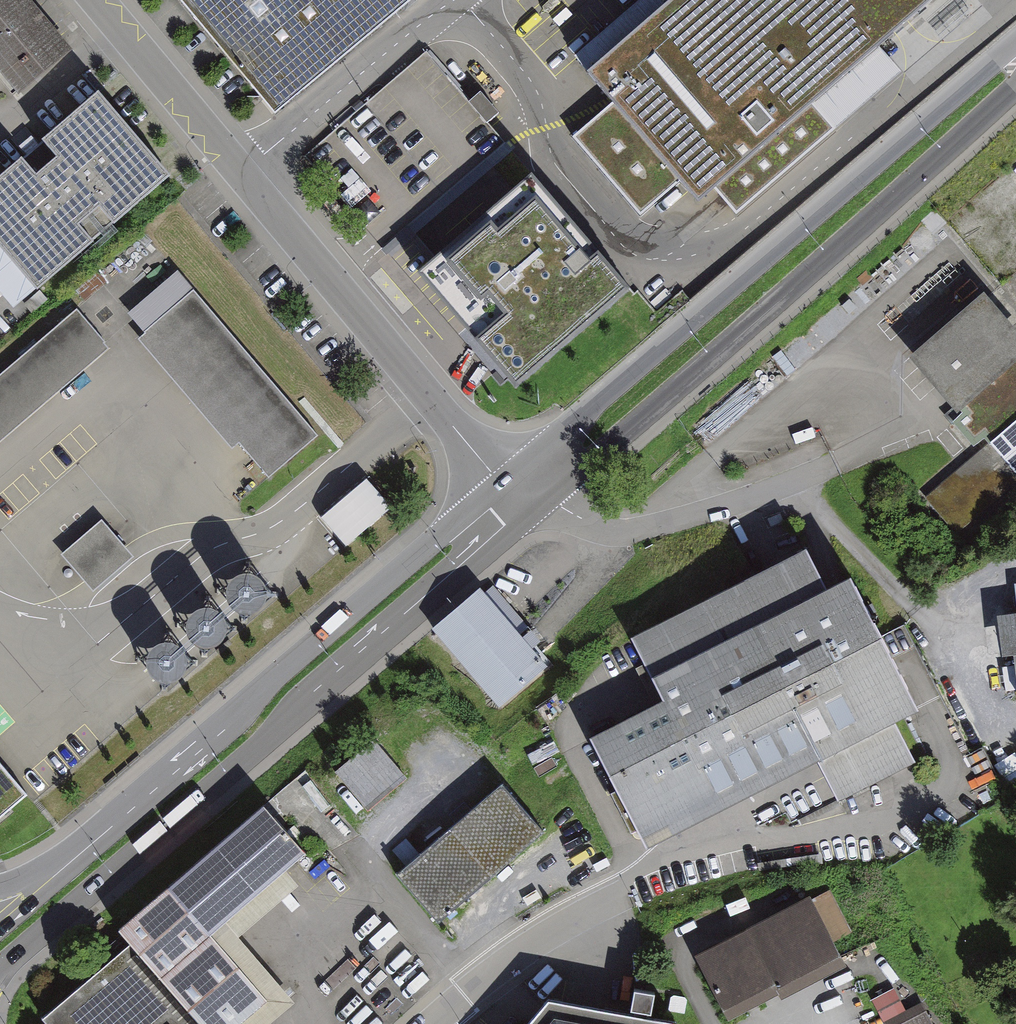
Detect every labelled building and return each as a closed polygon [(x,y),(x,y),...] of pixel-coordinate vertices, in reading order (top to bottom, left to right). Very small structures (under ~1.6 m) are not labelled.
[(41,0),(0,0),(0,62),(16,82),(71,38),(41,0)] [(268,108),(403,0),(181,0),(268,108)] [(577,61),(614,104),(579,134),(646,211),(679,183),(691,196),(731,162),(760,196),(923,56),(890,18),(910,0),(648,0),(577,61)] [(429,50),(309,150),(390,247),(510,147),(488,121),(498,112),(478,88),(467,96),(429,50)] [(0,167),(0,239),(37,282),(93,233),(114,215),(171,166),(98,83),(42,131),(57,148),(36,165),(21,148),(0,167)] [(525,168),(411,267),(506,374),(619,276),(525,168)] [(192,285),(137,331),(198,403),(253,357),(192,285)] [(926,498),(954,536),(1015,487),(1015,298),(1010,291),(935,358),(978,412),(967,424),(987,451),(926,498)] [(0,369),(0,441),(110,348),(74,306),(0,369)] [(253,357),(198,403),(259,475),(314,429),(253,357)] [(367,479),(323,517),(348,546),(392,508),(367,479)] [(102,517),(60,552),(93,591),(135,556),(102,517)] [(653,707),(593,738),(645,841),(808,759),(826,794),(907,753),(888,716),(924,698),(859,569),(828,584),(807,544),(619,638),(653,707)] [(251,611),(258,608),(263,604),(267,598),(268,591),(267,584),(264,578),(259,573),(253,570),(246,569),(239,571),(234,574),(229,579),(226,585),(226,592),(228,599),(231,605),(237,609),(244,611),(251,611)] [(497,589),(443,630),(502,708),(556,668),(497,589)] [(211,644),(217,642),(223,637),(226,631),(228,624),(227,617),(223,611),(218,606),(212,603),(206,602),(199,604),(193,607),(189,612),(186,618),(185,625),(187,632),(191,638),(197,642),(203,644),(211,644)] [(171,680),(177,678),(183,673),(186,667),(188,660),(187,653),(184,647),(179,642),(173,640),(166,639),(159,640),(153,644),(149,649),(146,655),(146,661),(148,668),(151,674),(157,678),(164,681),(171,680)] [(387,739),(344,771),(370,807),(414,774),(387,739)] [(0,764),(0,818),(27,795),(0,764)] [(520,782),(416,867),(457,916),(560,830),(520,782)] [(57,1013),(65,1023),(285,1023),(312,1001),(244,922),(324,853),(286,805),(145,928),(155,939),(57,1013)] [(829,890),(699,957),(727,1010),(754,996),(782,982),(810,968),(838,953),(832,942),(850,932),(829,890)] [(549,998),(527,1023),(677,1023),(676,1021),(646,1016),(647,1012),(651,1012),(654,991),(634,988),(630,1009),(634,1009),(633,1014),(549,998)] [(874,999),(887,1023),(927,1023),(917,1005),(905,1011),(894,989),(874,999)]
